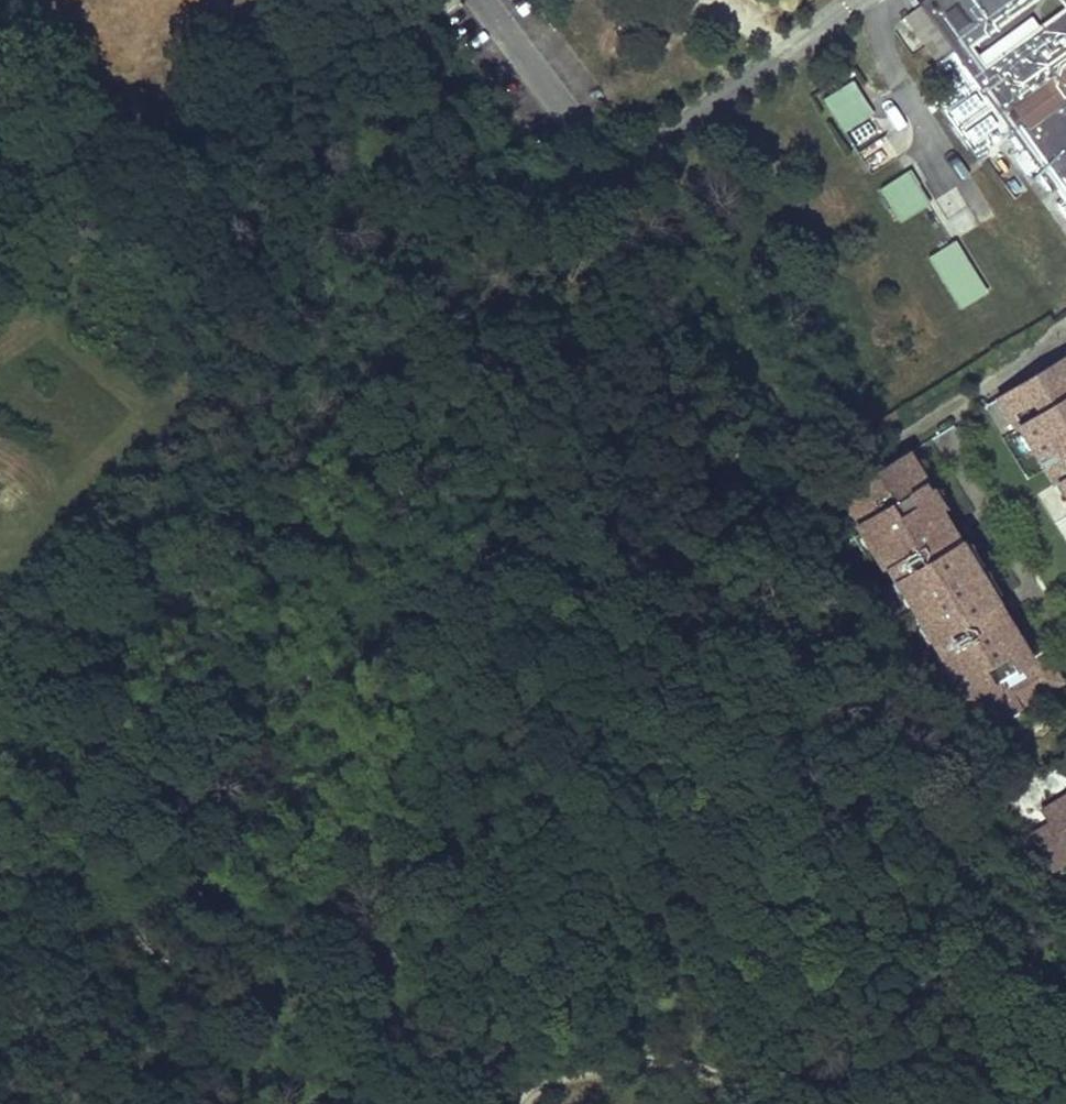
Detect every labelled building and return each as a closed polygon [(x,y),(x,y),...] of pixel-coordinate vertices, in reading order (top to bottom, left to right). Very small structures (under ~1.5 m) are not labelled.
[(1061,176),(933,0),(916,0),(899,13),(931,56),(948,44),(1050,184),(1061,176)] [(1065,173),(1065,3),(1064,0),(933,0),(1061,176),(1065,173)] [(848,75),(818,94),(839,128),(870,109),(848,75)] [(904,165),(875,184),(896,217),(925,199),(904,165)] [(1065,207),(1065,173),(1061,176),(1050,184),(1065,207)] [(952,188),(932,204),(956,236),(977,220),(952,188)] [(958,306),(985,289),(952,235),(924,252),(958,306)] [(990,402),(994,410),(1010,416),(1040,466),(1062,497),(1065,503),(1065,358),(990,402)] [(906,453),(839,495),(848,506),(847,516),(877,565),(936,657),(962,698),(953,702),(973,735),(1057,685),(1036,651),(1025,658),(993,609),(916,488),(915,467),(905,462),(906,453)] [(1034,805),(1065,848),(1065,847),(1065,782),(1034,805)]
